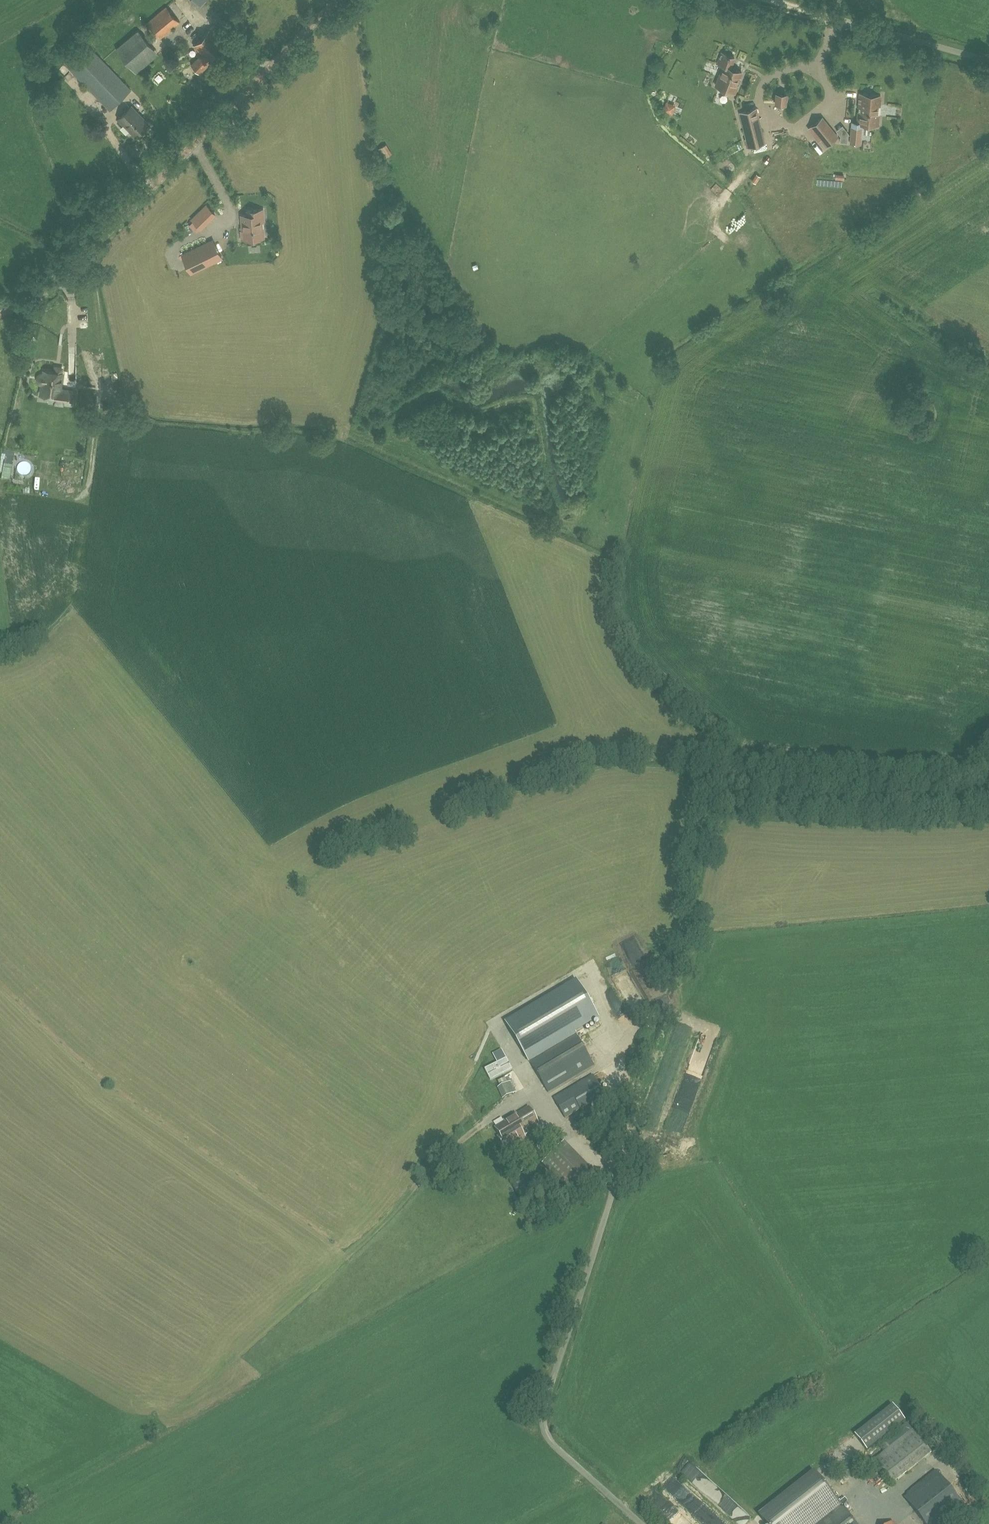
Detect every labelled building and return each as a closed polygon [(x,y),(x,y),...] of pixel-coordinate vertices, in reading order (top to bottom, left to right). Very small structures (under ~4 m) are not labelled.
[(160,38),(179,22),(166,7),(147,23),(160,38)] [(158,53),(138,30),(116,48),(137,73),(158,53)] [(211,63),(227,47),(210,30),(194,45),(202,54),(191,64),(200,73),(211,62),(211,63)] [(130,89),(86,43),(65,64),(110,109),(130,89)] [(734,58),(722,53),(718,63),(723,65),(716,85),(735,93),(740,79),(739,78),(742,72),(730,67),(734,58)] [(776,93),(775,104),(787,105),(787,94),(776,93)] [(881,96),(860,94),(857,123),(878,125),(879,115),(877,115),(878,106),(880,106),(881,96)] [(671,103),(666,101),(662,111),(672,115),(674,110),(676,105),(671,103)] [(149,123),(132,105),(118,118),(135,136),(149,123)] [(765,142),(756,108),(740,112),(748,146),(747,146),(747,147),(765,142)] [(822,117),(809,128),(818,140),(820,139),(826,146),(837,136),(822,117)] [(860,144),(862,127),(851,126),(850,143),(860,144)] [(386,143),(376,148),(382,159),(392,153),(386,143)] [(752,181),(756,183),(761,177),(756,174),(752,181)] [(186,223),(196,233),(215,214),(205,204),(186,223)] [(241,228),(242,239),(264,238),(263,221),(264,221),(263,210),(247,211),(247,215),(241,215),(242,228),(241,228)] [(191,273),(222,258),(213,240),(182,255),(191,273)] [(63,373),(44,370),(43,373),(42,373),(41,374),(40,374),(39,375),(38,376),(38,377),(38,378),(38,379),(38,381),(38,382),(39,382),(40,383),(41,384),(42,384),(41,394),(50,395),(49,401),(74,404),(76,390),(61,389),(63,373)] [(5,465),(13,466),(15,453),(4,452),(3,456),(6,457),(5,465)] [(548,1093),(594,1065),(573,1031),(550,1044),(544,1033),(521,1047),(548,1093)] [(512,1070),(506,1059),(485,1069),(490,1080),(512,1070)] [(593,1075),(554,1099),(565,1118),(605,1095),(593,1075)] [(497,1081),(500,1087),(497,1088),(502,1099),(517,1092),(514,1086),(515,1086),(513,1080),(507,1083),(505,1078),(497,1081)] [(538,1124),(529,1108),(517,1115),(516,1113),(504,1120),(505,1122),(496,1127),(500,1135),(498,1137),(505,1149),(525,1137),(524,1135),(528,1133),(526,1131),(538,1124)] [(562,1141),(540,1163),(569,1193),(592,1171),(562,1141)] [(892,1405),(854,1435),(867,1450),(904,1421),(892,1405)] [(878,1446),(883,1452),(874,1460),(893,1483),(931,1453),(906,1422),(887,1438),(878,1446)] [(813,1471),(759,1515),(766,1523),(855,1523),(813,1471)] [(963,1505),(938,1474),(905,1499),(925,1523),(939,1523),(963,1505)]
